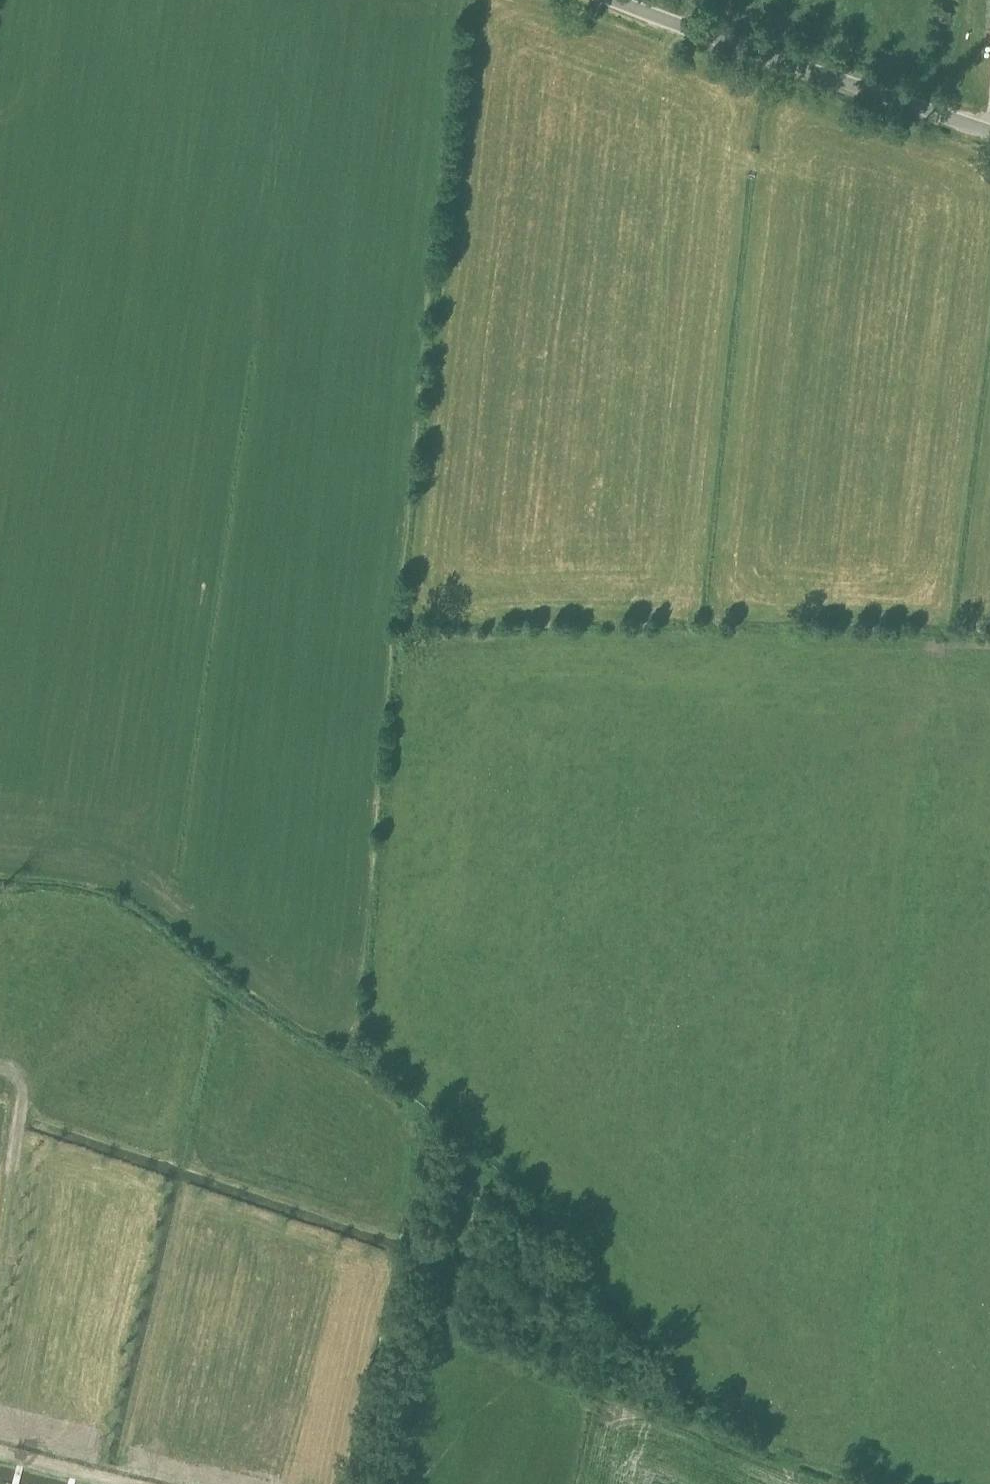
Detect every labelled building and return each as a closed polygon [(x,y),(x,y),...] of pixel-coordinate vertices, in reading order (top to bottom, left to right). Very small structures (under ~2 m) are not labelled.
[(948,21),(950,12),(941,9),(938,18),(948,21)]
